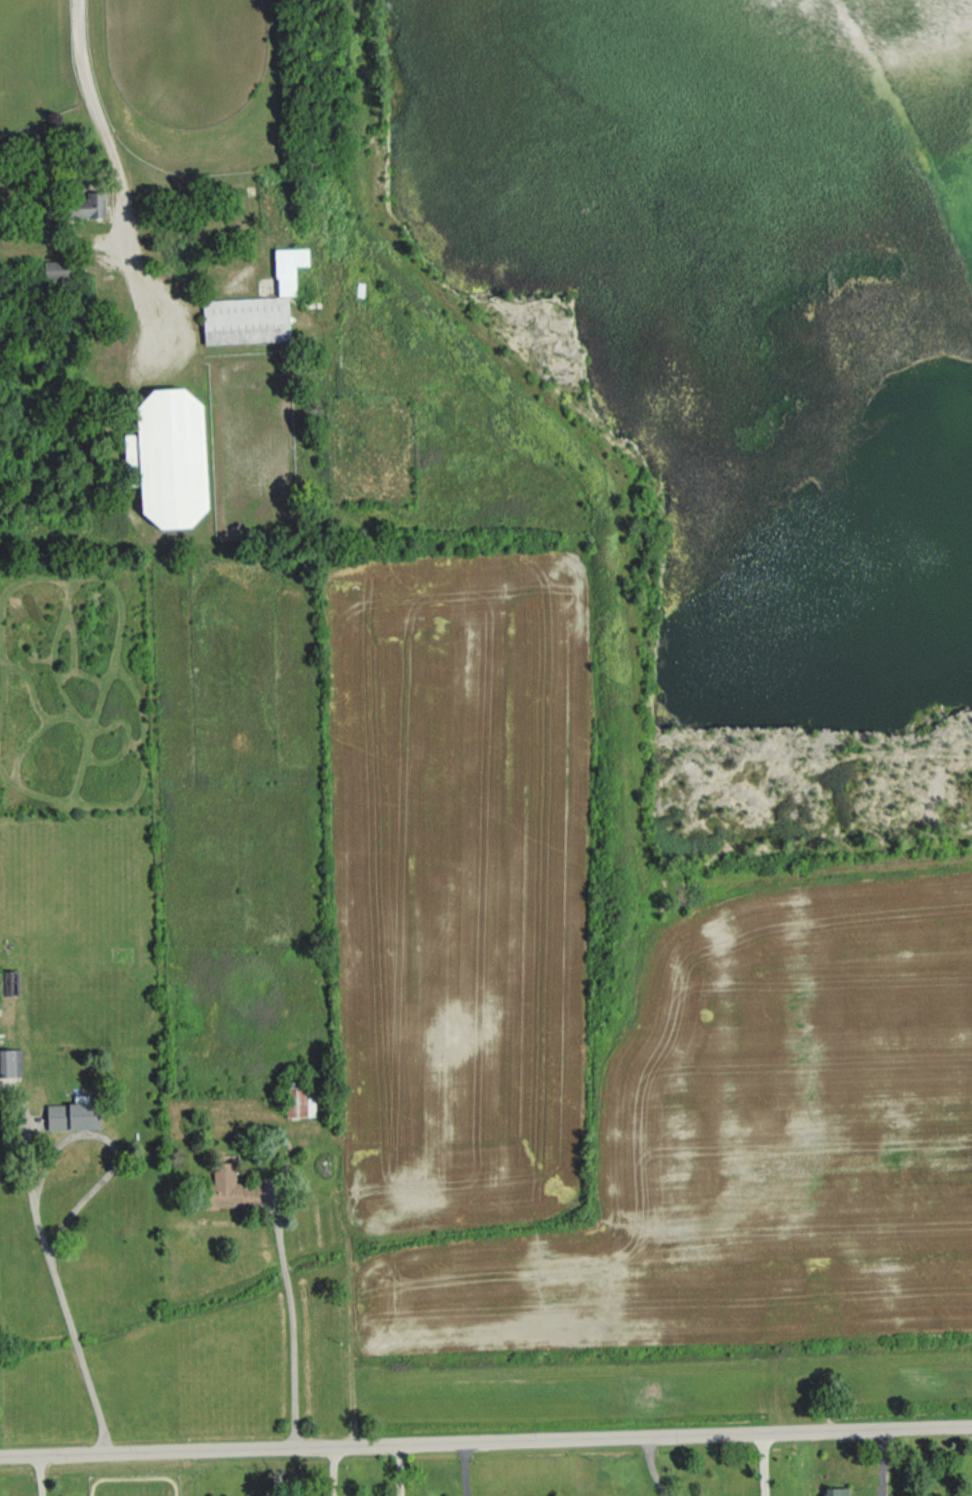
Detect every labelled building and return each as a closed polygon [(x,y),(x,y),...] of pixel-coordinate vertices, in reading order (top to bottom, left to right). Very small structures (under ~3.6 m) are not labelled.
[(105,216),(104,190),(86,191),(86,199),(66,199),(67,217),(105,216)] [(274,249),(276,295),(295,294),(294,265),(308,265),(307,247),(274,249)] [(42,278),(68,279),(68,261),(43,261),(42,278)] [(287,296),(202,299),(204,343),(289,340),(287,296)] [(202,404),(183,387),(152,389),(134,408),(135,433),(123,434),(124,467),(132,475),(139,474),(140,511),(160,528),(190,527),(207,507),(202,404)] [(20,1049),(0,1049),(0,1076),(21,1076),(20,1049)] [(314,1115),(314,1093),(305,1093),(305,1088),(285,1089),(286,1116),(314,1115)] [(46,1102),(46,1128),(98,1129),(99,1103),(46,1102)] [(234,1162),(213,1162),(212,1183),(209,1183),(209,1193),(204,1193),(204,1206),(258,1207),(258,1184),(234,1184),(234,1162)] [(847,1487),(822,1487),(823,1495),(847,1495),(847,1487)]
